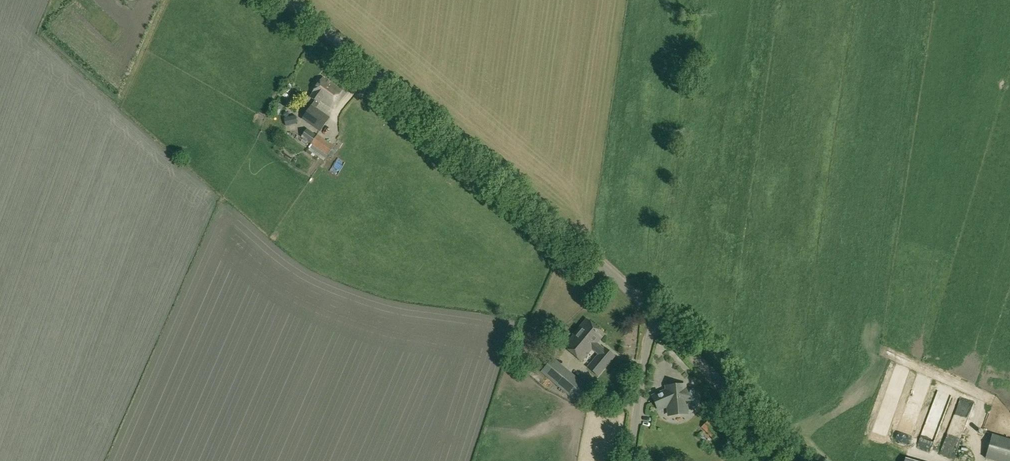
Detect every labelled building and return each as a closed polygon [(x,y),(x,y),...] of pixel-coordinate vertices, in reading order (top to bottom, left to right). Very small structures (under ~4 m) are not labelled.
[(343,91),(324,77),(313,93),(311,96),(316,100),(312,105),(312,104),(302,118),(320,130),(329,117),(316,107),(322,100),(331,106),(343,91)] [(290,118),(291,124),(301,123),(300,116),(290,118)] [(312,144),(318,136),(308,129),(301,137),(312,144)] [(318,135),(318,136),(312,144),(312,145),(309,150),(323,161),(328,155),(334,147),(334,146),(318,135)] [(338,150),(334,147),(328,155),(332,158),(338,150)] [(587,319),(564,347),(582,362),(593,349),(599,354),(588,367),(599,376),(616,356),(605,348),(604,349),(598,343),(600,342),(606,334),(587,319)] [(557,385),(577,402),(587,389),(567,373),(557,385)] [(679,388),(679,390),(674,390),(673,388),(653,397),(659,410),(669,405),(670,407),(673,410),(678,411),(683,410),(686,406),(686,404),(697,407),(701,393),(679,388)] [(705,430),(714,439),(720,434),(711,424),(708,421),(702,427),(705,430)] [(993,434),(986,458),(996,460),(1009,460),(1009,439),(993,434)]
